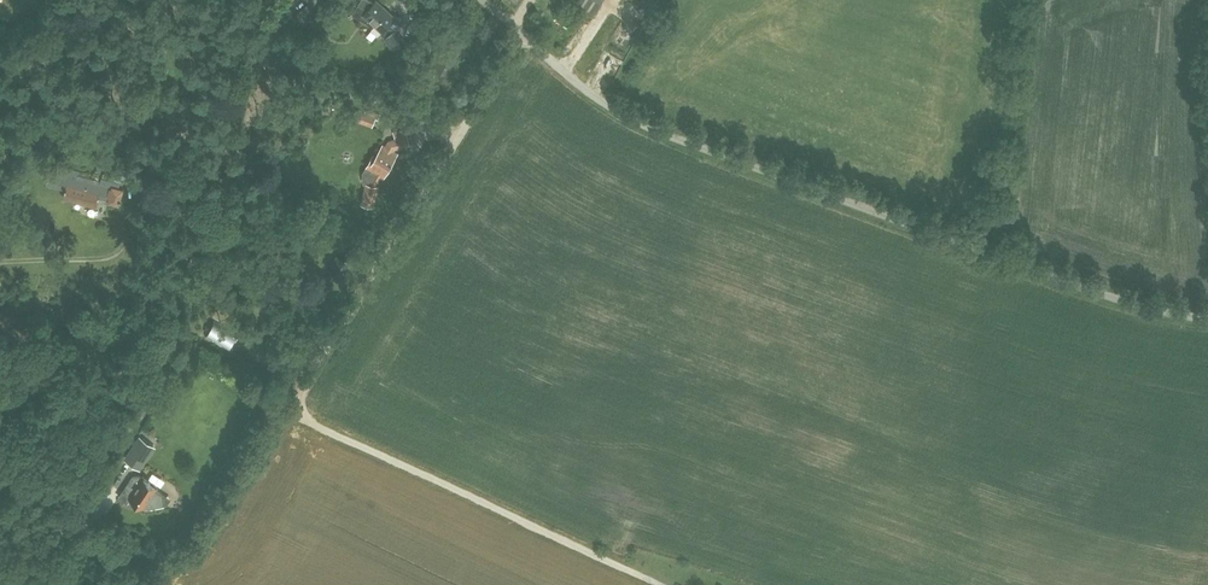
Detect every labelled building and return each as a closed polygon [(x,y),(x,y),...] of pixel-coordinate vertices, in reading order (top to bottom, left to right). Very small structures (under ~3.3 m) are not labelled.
[(392,49),(404,41),(396,29),(395,30),(389,24),(395,17),(377,0),(376,0),(374,2),(371,0),(360,0),(358,4),(361,6),(358,10),(361,12),(359,16),(367,21),(373,26),(375,25),(382,31),(380,33),(384,37),(392,49)] [(593,16),(602,0),(567,0),(593,16)] [(310,49),(306,56),(320,63),(324,56),(310,49)] [(392,68),(410,77),(417,65),(400,55),(392,68)] [(352,119),(372,126),(375,118),(379,119),(381,114),(366,109),(365,112),(355,108),(352,119)] [(362,203),(373,205),(378,185),(375,185),(380,176),(383,178),(397,153),(394,150),(395,148),(409,144),(405,127),(393,130),(396,138),(389,140),(386,146),(383,144),(376,156),(373,154),(366,167),(375,173),(371,184),(366,183),(362,203)] [(64,197),(95,206),(97,196),(109,200),(108,201),(118,204),(123,188),(120,187),(123,175),(114,172),(112,179),(102,177),(80,171),(55,164),(52,173),(51,173),(48,183),(66,189),(64,197)] [(328,270),(342,278),(355,256),(349,252),(344,260),(337,255),(328,270)] [(203,298),(199,304),(203,307),(207,301),(203,298)] [(222,323),(215,320),(206,337),(213,340),(214,338),(223,343),(222,345),(231,350),(239,336),(237,334),(238,332),(232,328),(230,330),(221,325),(222,323)] [(124,459),(140,470),(156,446),(139,435),(124,459)] [(129,497),(144,506),(145,504),(148,506),(164,503),(162,493),(155,489),(157,486),(156,486),(156,484),(153,482),(151,483),(141,476),(132,477),(126,486),(133,491),(129,497)]
